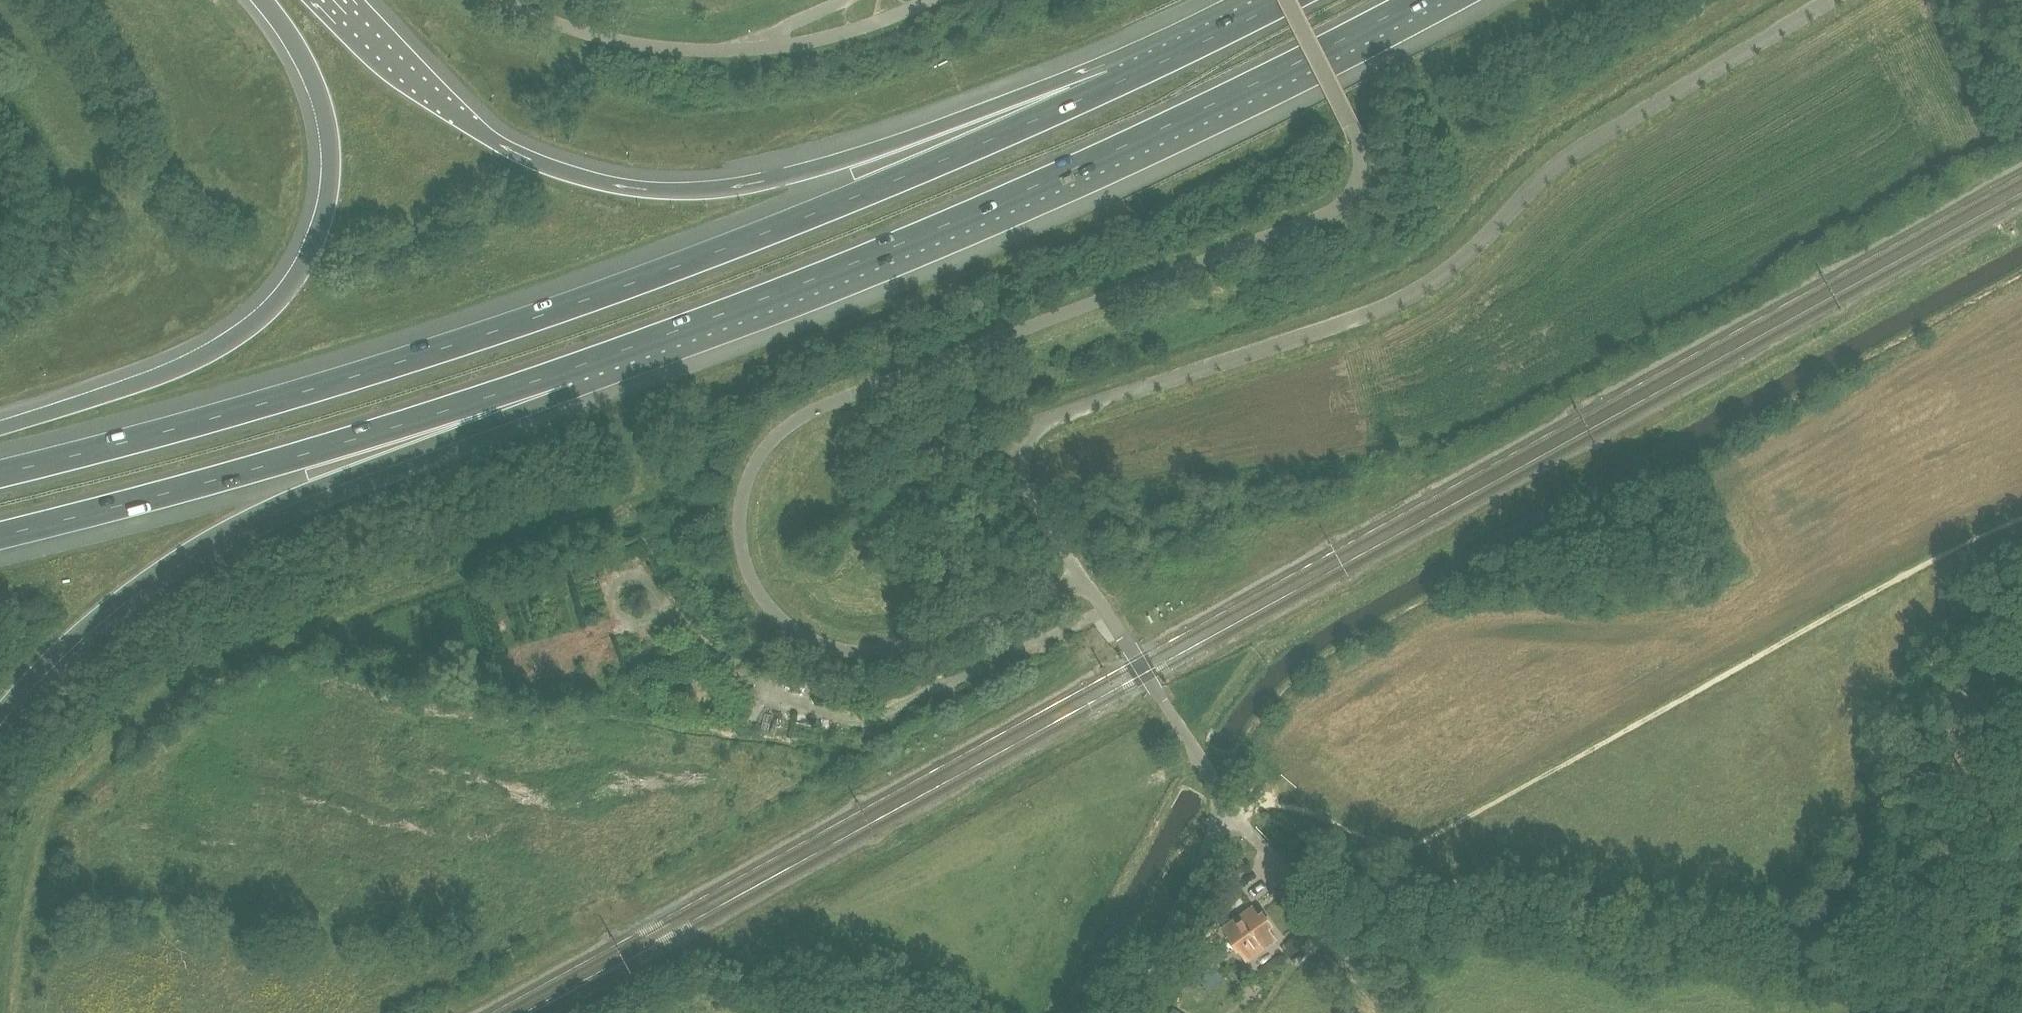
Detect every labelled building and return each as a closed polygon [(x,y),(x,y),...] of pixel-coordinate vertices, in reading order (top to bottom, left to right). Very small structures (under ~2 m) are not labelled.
[(1230,876),(1207,908),(1218,916),(1232,903),(1244,884),(1230,876)] [(1247,961),(1275,941),(1267,931),(1271,928),(1261,913),(1257,916),(1251,907),(1223,927),(1229,936),(1227,938),(1237,952),(1240,950),(1247,961)] [(1183,1000),(1166,1012),(1202,1012),(1198,1008),(1193,1012),(1183,1000)]
